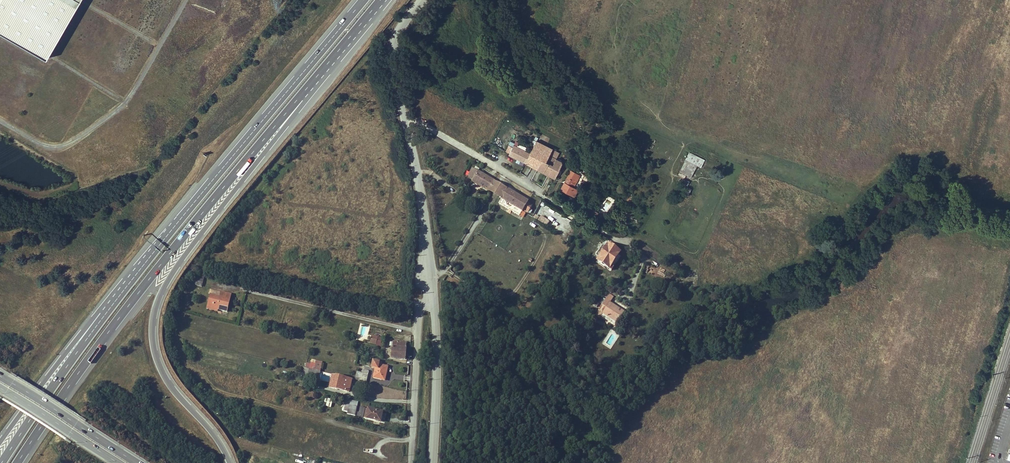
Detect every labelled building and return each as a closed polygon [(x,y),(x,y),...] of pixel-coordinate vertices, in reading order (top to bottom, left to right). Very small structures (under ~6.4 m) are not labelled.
[(46,59),(80,0),(0,0),(0,32),(46,59)] [(509,155),(525,163),(548,175),(553,167),(558,169),(562,163),(560,161),(549,156),(552,149),(537,142),(536,141),(534,145),(531,144),(528,151),(530,152),(529,153),(513,146),(513,147),(509,146),(506,151),(510,153),(509,155)] [(701,168),(705,159),(689,152),(680,171),(691,177),(697,166),(701,168)] [(548,175),(554,178),(558,169),(553,167),(548,175)] [(494,182),(478,172),(477,171),(472,168),(467,177),(472,180),(472,181),(489,191),(494,182)] [(564,182),(573,187),(577,179),(581,181),(584,175),(581,172),(579,175),(570,171),(564,182)] [(498,196),(500,198),(506,188),(494,181),(494,182),(489,191),(492,193),(498,196)] [(573,187),(564,182),(561,189),(574,197),(578,189),(573,187)] [(687,196),(691,188),(686,186),(682,193),(687,196)] [(529,202),(506,188),(500,198),(522,211),(523,210),(527,213),(532,205),(528,203),(529,202)] [(594,218),(598,211),(589,206),(585,213),(594,218)] [(541,215),(538,220),(546,226),(550,221),(541,215)] [(597,260),(612,270),(614,267),(612,265),(619,255),(621,252),(608,244),(606,247),(603,245),(596,255),(599,257),(597,260)] [(203,287),(205,278),(198,276),(196,285),(203,287)] [(210,290),(209,294),(210,295),(207,306),(218,309),(226,312),(231,294),(221,292),(221,293),(210,290)] [(605,300),(598,311),(617,323),(624,312),(610,303),(614,297),(610,295),(605,300)] [(372,335),(370,343),(376,344),(377,343),(378,338),(378,337),(372,335)] [(405,359),(406,342),(393,341),(392,358),(405,359)] [(373,361),(372,366),(376,367),(376,368),(374,377),(384,380),(386,372),(387,373),(388,367),(382,365),(382,363),(373,361)] [(315,370),(310,369),(308,376),(319,378),(321,372),(320,371),(315,370)] [(367,382),(369,374),(361,372),(359,378),(359,381),(367,382)] [(337,375),(334,388),(348,391),(349,383),(351,383),(352,379),(337,375)] [(324,405),(331,407),(332,399),(325,398),(324,405)] [(355,416),(357,407),(349,405),(347,414),(355,416)] [(380,422),(382,413),(369,409),(368,410),(366,409),(364,417),(367,418),(380,422)]
